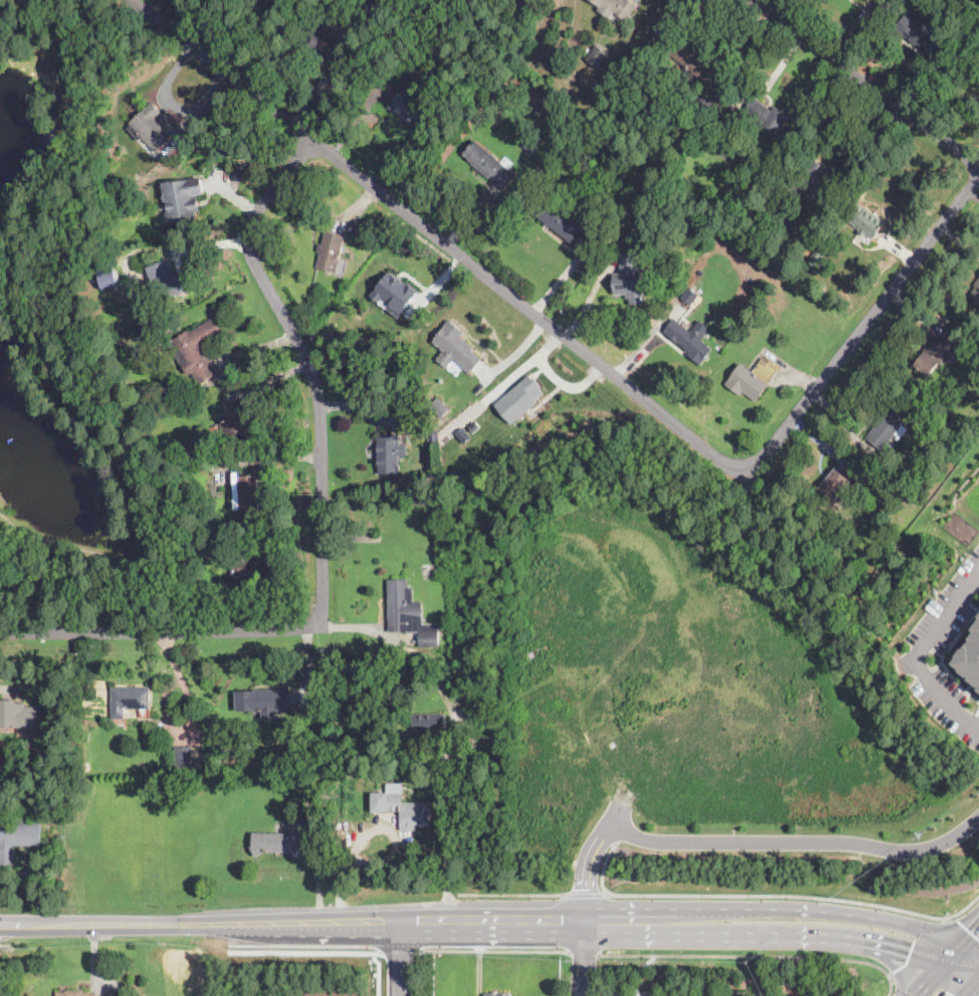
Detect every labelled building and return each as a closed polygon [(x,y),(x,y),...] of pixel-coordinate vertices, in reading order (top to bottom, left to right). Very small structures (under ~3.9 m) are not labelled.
[(519,6),(523,0),(540,0),(542,1),(532,15),(519,6)] [(603,8),(591,0),(632,0),(637,4),(627,19),(605,4),(603,8)] [(367,13),(362,19),(356,14),(361,8),(367,13)] [(911,16),(914,18),(916,15),(925,22),(922,27),(931,34),(921,48),(896,28),(907,13),(911,16)] [(343,33),(340,36),(338,40),(347,47),(335,64),(311,46),(323,29),(331,36),(336,28),(343,33)] [(699,50),(704,54),(706,51),(722,63),(707,82),(665,50),(677,34),(699,50)] [(611,53),(601,67),(588,58),(598,43),(611,53)] [(477,85),(473,89),(463,80),(471,71),(481,80),(477,85)] [(441,120),(428,138),(389,108),(390,106),(401,91),(441,120)] [(715,102),(704,113),(695,105),(705,94),(715,102)] [(768,107),(773,111),(776,107),(789,117),(776,134),(770,129),(745,110),(755,97),(768,107)] [(171,139),(172,140),(156,154),(144,139),(140,143),(129,131),(129,130),(133,126),(131,124),(154,104),(163,114),(155,121),(171,139)] [(738,129),(731,138),(725,133),(731,124),(738,129)] [(541,143),(532,155),(524,148),(533,136),(541,143)] [(506,189),(505,190),(465,155),(476,141),(516,176),(506,189)] [(201,179),(204,194),(194,196),(194,199),(197,199),(199,213),(196,213),(196,216),(194,216),(195,220),(181,223),(181,222),(168,224),(166,214),(171,214),(170,210),(169,210),(168,206),(170,206),(169,203),(167,204),(165,192),(162,193),(160,183),(175,180),(175,182),(182,181),(183,183),(201,179)] [(773,203),(769,208),(762,202),(770,193),(776,199),(773,203)] [(554,202),(571,216),(576,210),(587,218),(582,225),(587,229),(574,245),(534,213),(547,197),(554,202)] [(864,208),(866,209),(867,208),(887,222),(874,240),(866,235),(865,236),(859,232),(860,230),(848,222),(860,205),(864,208)] [(346,242),(342,256),(337,275),(318,270),(322,254),(319,253),(321,245),(324,245),(327,232),(347,237),(346,242)] [(380,245),(375,251),(370,247),(375,241),(380,245)] [(821,259),(815,267),(808,262),(816,251),(818,248),(826,254),(821,259)] [(640,269),(640,272),(644,272),(646,305),(631,306),(631,299),(628,299),(628,294),(616,295),(614,273),(622,273),(621,254),(639,253),(640,269)] [(173,275),(173,277),(192,271),(198,289),(159,302),(155,290),(147,292),(141,272),(148,270),(148,268),(168,261),(173,275)] [(391,271),(370,297),(400,319),(420,292),(391,271)] [(107,289),(103,290),(100,278),(116,273),(120,285),(107,289)] [(966,296),(978,280),(978,306),(966,296)] [(693,303),(691,306),(682,298),(691,286),(701,294),(693,303)] [(212,319),(222,334),(200,349),(208,361),(209,360),(218,374),(200,386),(193,375),(190,377),(169,346),(189,332),(190,334),(212,319)] [(482,360),(473,371),(471,375),(454,362),(448,369),(438,361),(445,352),(433,343),(450,321),(466,333),(462,339),(474,348),(473,349),(484,358),(482,360)] [(685,327),(690,331),(694,327),(704,336),(701,340),(712,349),(700,364),(688,354),(689,352),(668,335),(678,322),(685,327)] [(958,340),(960,341),(946,360),(944,358),(930,377),(915,365),(926,351),(924,349),(927,345),(930,348),(937,340),(938,341),(946,330),(958,340)] [(781,366),(769,384),(756,402),(743,392),(740,395),(726,384),(742,363),(753,372),(765,355),(781,366)] [(530,374),(495,404),(512,423),(538,401),(536,398),(544,391),(530,374)] [(885,448),(883,451),(866,437),(884,415),(882,413),(895,396),(914,411),(885,448)] [(246,431),(247,436),(230,442),(228,435),(225,436),(222,425),(221,424),(224,423),(221,416),(228,414),(225,404),(242,399),(246,408),(243,409),(246,417),(242,419),(246,431)] [(446,415),(442,420),(430,409),(439,400),(440,399),(451,411),(446,415)] [(936,432),(930,436),(925,428),(932,424),(936,432)] [(455,433),(463,444),(471,437),(462,427),(455,433)] [(400,442),(400,446),(407,446),(407,457),(400,457),(400,476),(379,476),(379,439),(400,438),(400,442)] [(837,501),(836,501),(820,489),(836,468),(852,481),(837,501)] [(239,473),(239,477),(259,477),(260,508),(235,509),(234,473),(239,473)] [(253,573),(252,576),(246,573),(240,587),(228,582),(235,567),(230,565),(235,553),(258,563),(253,573)] [(409,580),(409,588),(413,588),(414,601),(423,601),(423,624),(439,624),(440,647),(419,647),(419,632),(390,632),(389,578),(409,578),(409,580)] [(954,664),(978,685),(978,628),(954,664)] [(402,675),(399,676),(396,675),(395,673),(395,669),(398,668),(400,668),(403,672),(402,675)] [(152,704),(152,707),(152,709),(128,709),(128,706),(126,706),(126,719),(113,719),(113,687),(152,687),(152,704)] [(281,710),(276,710),(277,718),(263,719),(263,710),(237,711),(237,691),(287,690),(288,710),(281,710)] [(21,727),(0,727),(0,700),(18,700),(18,703),(26,703),(26,706),(38,707),(38,728),(31,728),(31,731),(21,731),(21,727)] [(446,713),(446,725),(446,731),(429,732),(430,738),(428,738),(428,743),(415,744),(414,723),(412,724),(412,721),(412,714),(446,713)] [(189,768),(176,768),(176,748),(192,747),(193,768),(189,768)] [(402,801),(429,801),(429,828),(401,828),(401,811),(373,811),(373,792),(402,793),(402,801)] [(19,866),(0,866),(0,848),(2,848),(2,823),(34,823),(34,846),(19,846),(19,866)] [(308,845),(308,846),(293,846),(293,853),(265,852),(257,857),(251,847),(254,845),(254,833),(308,834),(308,845)]
